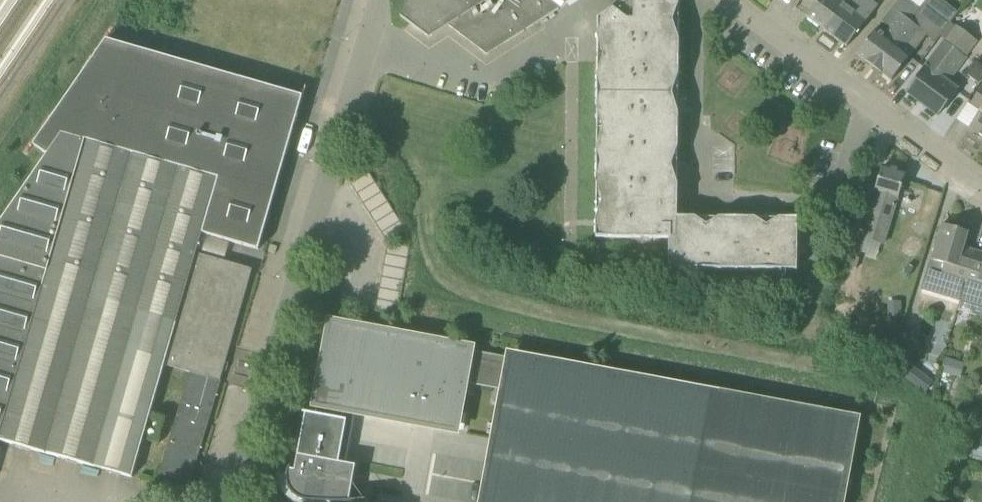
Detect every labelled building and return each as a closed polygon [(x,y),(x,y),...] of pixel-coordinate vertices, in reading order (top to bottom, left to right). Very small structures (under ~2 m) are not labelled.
[(401,17),(430,38),(450,26),(488,55),(574,0),(406,0),(401,17)] [(680,0),(628,0),(598,19),(596,237),(669,238),(669,269),(798,269),(798,218),(780,218),(779,226),(755,225),(755,218),(720,217),(720,225),(695,225),(695,217),(678,217),(678,200),(667,200),(668,187),(672,187),(672,146),(679,146),(679,113),(673,112),(673,94),(679,94),(680,0)] [(807,16),(824,29),(843,3),(841,2),(843,0),(820,0),(807,16)] [(877,8),(866,0),(843,0),(841,2),(843,3),(824,29),(848,46),(877,8)] [(857,54),(866,61),(874,67),(920,8),(919,8),(925,0),(899,0),(883,22),(890,27),(884,35),(877,30),(857,54)] [(950,24),(945,20),(923,4),(920,8),(874,67),(892,81),(911,55),(927,34),(936,42),(950,24)] [(963,54),(974,39),(957,26),(906,91),(938,116),(958,90),(948,83),(967,57),(963,54)] [(304,96),(107,39),(35,145),(49,155),(0,225),(0,441),(133,477),(166,365),(191,373),(167,454),(161,473),(190,482),(221,380),(223,373),(227,371),(229,364),(227,360),(253,269),(197,254),(203,233),(259,250),(304,96)] [(969,74),(978,80),(981,75),(981,68),(977,64),(969,74)] [(971,103),(981,110),(970,128),(981,136),(981,87),(971,103)] [(878,192),(864,238),(866,239),(882,244),(884,245),(905,172),(884,166),(876,192),(878,192)] [(357,193),(375,182),(370,174),(352,185),(357,193)] [(381,191),(375,182),(357,193),(363,203),(381,191)] [(388,201),(381,191),(363,203),(369,213),(388,201)] [(394,211),(388,201),(369,213),(375,223),(394,211)] [(400,221),(394,211),(375,223),(381,232),(400,221)] [(407,232),(400,221),(381,232),(388,244),(407,232)] [(960,302),(972,263),(974,256),(963,252),(969,232),(943,224),(923,290),(960,302)] [(851,242),(844,265),(847,266),(856,269),(857,269),(862,252),(864,246),(851,242)] [(408,258),(410,248),(388,244),(387,254),(408,258)] [(406,269),(408,258),(387,254),(384,265),(406,269)] [(958,311),(981,318),(981,266),(972,263),(960,302),(961,302),(958,311)] [(404,281),(406,269),(384,265),(382,277),(404,281)] [(402,292),(404,281),(382,277),(380,288),(402,292)] [(400,304),(402,292),(380,288),(378,300),(400,304)] [(398,315),(400,304),(378,300),(376,311),(398,315)] [(907,300),(886,302),(888,321),(909,319),(907,300)] [(859,421),(506,356),(332,324),(317,405),(356,412),(456,431),(466,377),(505,384),(484,501),(844,501),(859,421)] [(953,373),(957,362),(947,358),(943,370),(953,373)] [(915,386),(924,375),(914,367),(905,379),(915,386)] [(356,412),(317,405),(316,412),(304,412),(307,412),(296,468),(290,467),(286,477),(287,484),(289,490),(294,496),(300,500),(311,501),(351,501),(361,501),(350,501),(356,466),(347,464),(356,412)] [(973,448),(981,450),(981,434),(977,432),(973,448)]
